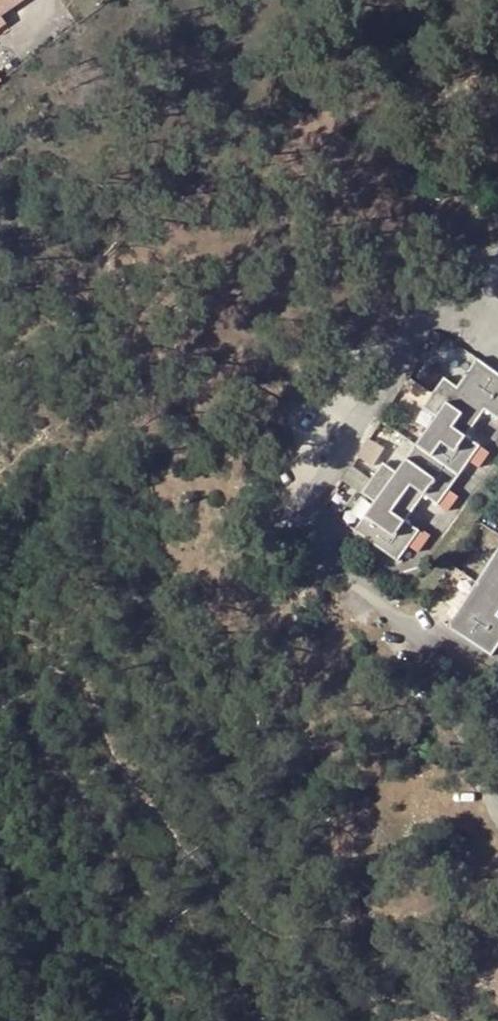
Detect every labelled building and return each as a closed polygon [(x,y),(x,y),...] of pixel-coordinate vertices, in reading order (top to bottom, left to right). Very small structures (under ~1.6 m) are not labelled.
[(23,0),(0,0),(0,17),(23,0)] [(414,509),(424,495),(445,510),(456,495),(448,491),(459,476),(468,463),(476,469),(487,452),(466,437),(475,424),(485,411),(497,421),(497,376),(475,360),(456,388),(445,381),(434,395),(423,410),(434,419),(415,446),(395,472),(384,465),(372,481),(362,494),(373,503),(354,530),(396,561),(406,547),(414,553),(425,539),(404,523),(414,509)] [(497,617),(497,551),(478,583),(450,627),(492,655),(497,647),(497,618),(497,617)]
